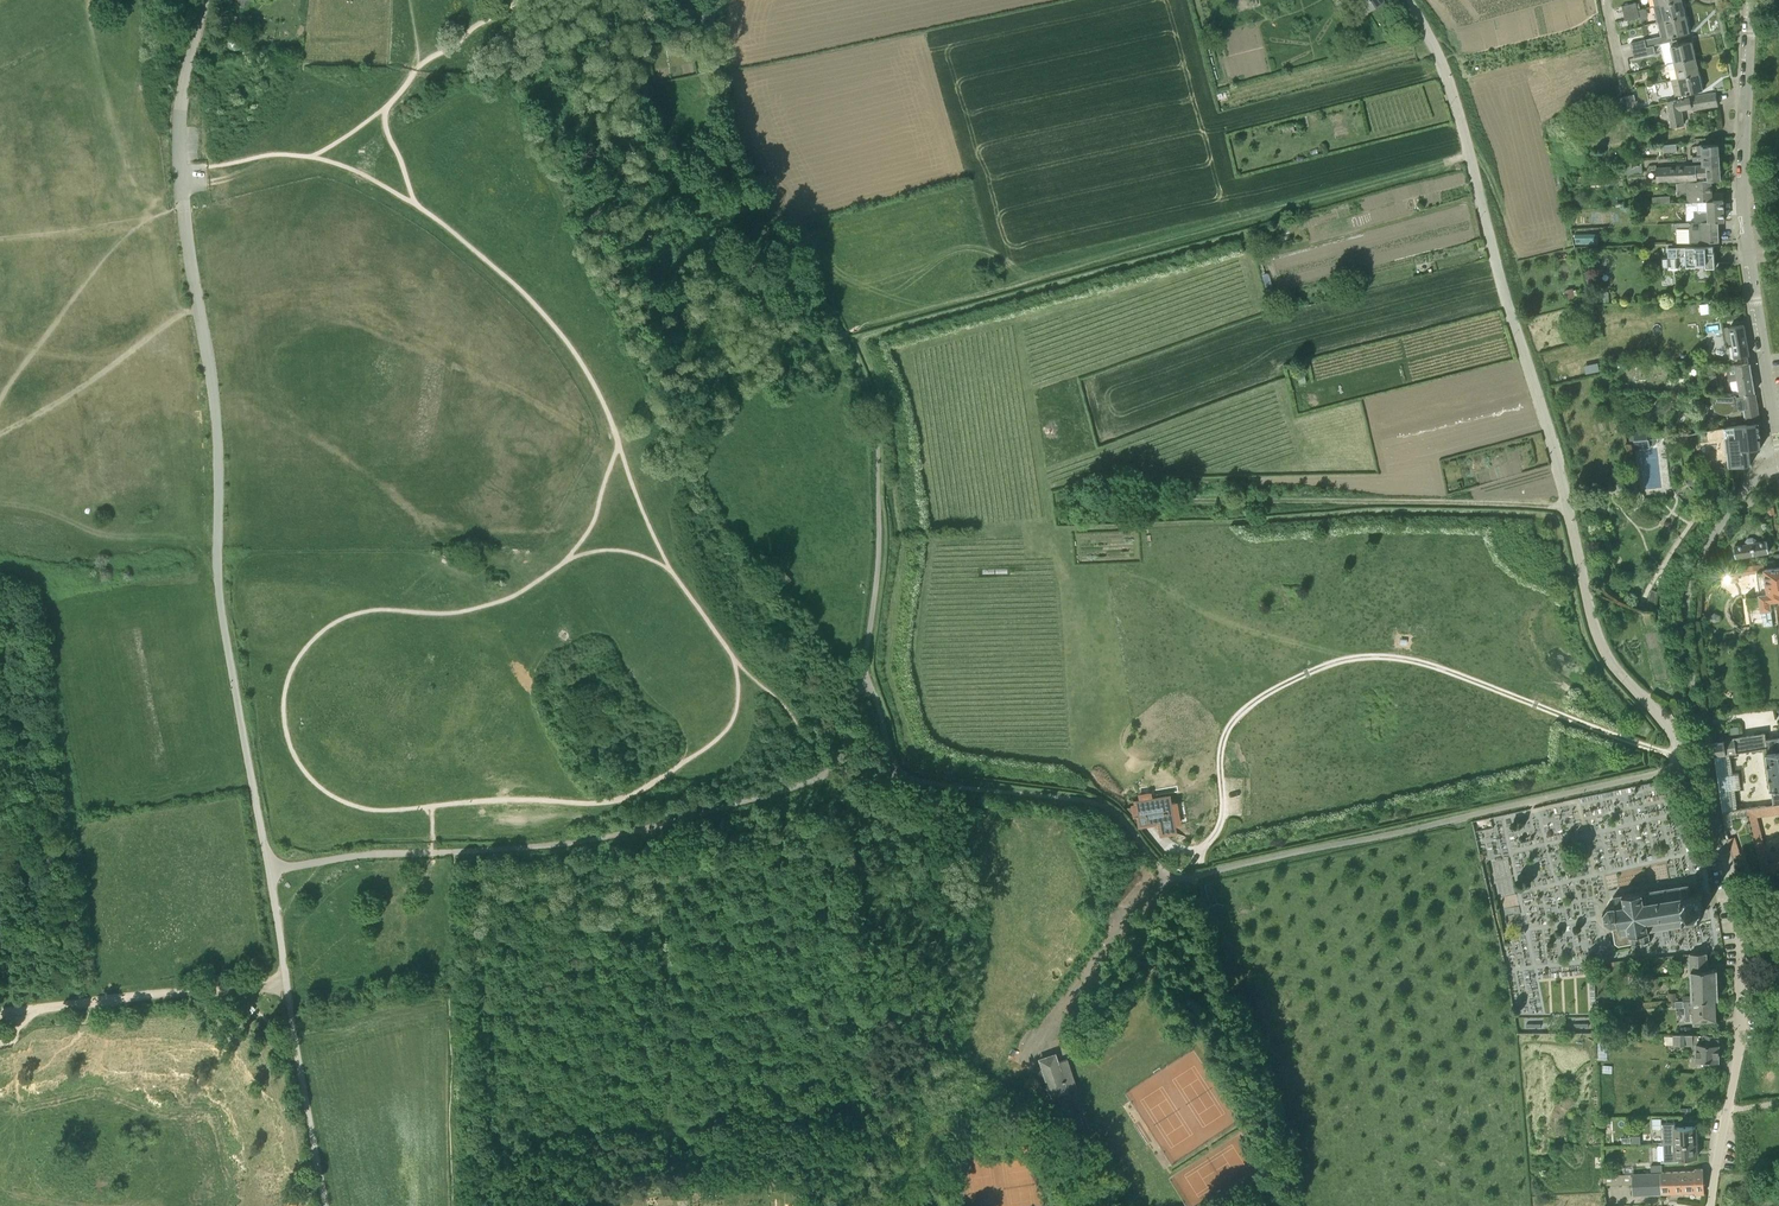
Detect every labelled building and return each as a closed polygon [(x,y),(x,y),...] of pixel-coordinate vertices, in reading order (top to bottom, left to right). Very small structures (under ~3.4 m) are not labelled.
[(1362,4),(1345,15),(1351,23),(1367,12),(1367,11),(1383,0),(1382,0),(1359,0),(1362,4)] [(1686,15),(1682,0),(1680,0),(1661,4),(1654,6),(1658,22),(1686,15)] [(1624,13),(1638,9),(1637,2),(1622,5),(1624,13)] [(1626,20),(1640,17),(1638,9),(1624,13),(1626,20)] [(226,25),(235,27),(237,17),(228,15),(226,25)] [(1686,15),(1658,22),(1662,38),(1671,36),(1690,32),(1686,15)] [(1633,50),(1647,47),(1645,39),(1631,43),(1633,50)] [(1674,62),(1696,57),(1692,41),(1671,46),(1674,62)] [(1647,47),(1649,54),(1655,53),(1654,45),(1647,47)] [(1633,50),(1634,58),(1649,54),(1647,47),(1633,50)] [(1672,79),(1700,73),(1696,57),(1674,62),(1676,68),(1670,70),(1669,71),(1670,73),(1671,74),(1672,79)] [(1700,73),(1672,79),(1676,96),(1703,89),(1700,73)] [(1716,92),(1690,96),(1678,98),(1678,99),(1667,101),(1672,126),(1685,124),(1682,109),(1693,108),(1693,110),(1718,106),(1716,92)] [(1635,94),(1627,95),(1630,110),(1638,108),(1635,94)] [(1623,112),(1630,110),(1627,95),(1620,97),(1623,112)] [(1693,156),(1719,154),(1719,144),(1701,145),(1702,150),(1695,150),(1695,155),(1693,155),(1693,156)] [(1703,165),(1720,164),(1719,154),(1693,156),(1693,161),(1702,161),(1703,163),(1703,165)] [(1624,175),(1643,173),(1642,165),(1633,165),(1633,162),(1622,164),(1624,175)] [(1708,180),(1711,180),(1721,179),(1720,164),(1703,165),(1703,163),(1696,164),(1698,176),(1707,176),(1708,180)] [(1698,180),(1698,176),(1696,164),(1656,167),(1657,178),(1648,179),(1649,184),(1658,183),(1698,180)] [(1698,201),(1724,200),(1723,192),(1712,192),(1711,180),(1708,180),(1678,182),(1678,190),(1687,190),(1688,202),(1698,201)] [(1653,204),(1671,202),(1671,195),(1653,197),(1653,204)] [(1695,222),(1719,221),(1725,220),(1724,200),(1698,201),(1698,210),(1694,211),(1695,222)] [(1719,221),(1695,222),(1673,223),(1673,229),(1690,228),(1691,242),(1719,241),(1719,221)] [(1706,268),(1715,267),(1715,246),(1668,247),(1668,257),(1686,256),(1687,266),(1697,265),(1697,263),(1706,263),(1706,268)] [(1734,362),(1749,362),(1748,355),(1749,355),(1744,324),(1729,327),(1733,346),(1730,346),(1732,358),(1733,358),(1734,362)] [(1749,362),(1734,362),(1734,364),(1727,365),(1729,381),(1730,381),(1732,391),(1733,394),(1740,394),(1740,395),(1742,395),(1755,392),(1750,362),(1749,362)] [(1711,384),(1719,383),(1717,373),(1710,374),(1711,384)] [(1756,394),(1742,396),(1736,397),(1738,406),(1743,405),(1747,423),(1760,421),(1756,394)] [(1727,452),(1740,450),(1741,461),(1755,460),(1754,448),(1761,448),(1758,422),(1746,424),(1747,435),(1725,437),(1727,452)] [(1648,437),(1647,429),(1628,431),(1629,441),(1634,441),(1648,439),(1648,437)] [(1634,441),(1634,450),(1650,448),(1650,439),(1648,439),(1634,441)] [(1745,545),(1734,547),(1736,558),(1769,552),(1767,541),(1757,543),(1756,540),(1753,538),(1748,538),(1745,542),(1745,545)] [(1753,595),(1747,596),(1748,604),(1749,603),(1767,601),(1770,621),(1778,620),(1778,567),(1765,569),(1765,564),(1745,566),(1745,568),(1732,570),(1734,582),(1739,581),(1738,574),(1757,573),(1760,594),(1753,595)] [(1744,751),(1756,749),(1768,747),(1769,752),(1766,753),(1771,789),(1772,789),(1774,805),(1778,804),(1778,737),(1767,738),(1766,732),(1754,734),(1742,735),(1733,737),(1733,739),(1711,743),(1713,755),(1714,755),(1731,753),(1744,751)] [(1722,813),(1739,810),(1736,789),(1741,788),(1738,771),(1733,772),(1731,753),(1714,755),(1715,760),(1722,813)] [(1168,798),(1139,802),(1141,821),(1161,819),(1162,831),(1171,830),(1168,798)] [(1733,818),(1749,815),(1748,809),(1739,810),(1722,813),(1724,830),(1734,829),(1734,827),(1733,818)] [(1748,816),(1739,819),(1740,825),(1734,827),(1734,829),(1724,830),(1727,839),(1738,836),(1745,864),(1759,860),(1748,816)] [(1181,850),(1172,863),(1178,868),(1187,855),(1181,850)] [(1696,923),(1695,918),(1695,913),(1705,911),(1701,892),(1691,894),(1690,884),(1615,896),(1616,906),(1609,907),(1604,913),(1605,921),(1611,926),(1612,926),(1615,944),(1619,946),(1632,944),(1632,943),(1651,940),(1649,930),(1696,923)] [(1503,908),(1520,904),(1517,891),(1500,895),(1503,908)] [(1691,969),(1708,968),(1706,953),(1690,954),(1691,969)] [(1692,1000),(1716,999),(1718,999),(1717,969),(1708,969),(1708,968),(1691,969),(1692,1000)] [(1716,999),(1692,1000),(1692,1007),(1694,1021),(1717,1020),(1716,999)] [(1694,1043),(1694,1032),(1674,1031),(1674,1043),(1694,1043)] [(1696,1056),(1696,1058),(1719,1060),(1720,1035),(1702,1034),(1702,1043),(1696,1043),(1696,1056)] [(1068,1090),(1077,1087),(1067,1059),(1059,1062),(1058,1060),(1040,1066),(1041,1066),(1034,1068),(1044,1100),(1068,1092),(1068,1090)] [(1082,1127),(1079,1129),(1075,1115),(1070,1117),(1075,1130),(1079,1139),(1085,1137),(1082,1127)] [(1675,1143),(1696,1142),(1696,1126),(1676,1126),(1676,1123),(1664,1123),(1665,1145),(1668,1145),(1668,1143),(1675,1143)] [(1628,1144),(1642,1144),(1641,1133),(1632,1134),(1632,1138),(1628,1138),(1628,1144)] [(1696,1142),(1675,1143),(1675,1150),(1661,1151),(1661,1158),(1697,1157),(1696,1142)] [(1663,1172),(1664,1194),(1696,1192),(1696,1194),(1705,1193),(1703,1169),(1695,1169),(1694,1170),(1664,1172),(1663,1172)] [(1633,1195),(1664,1194),(1663,1172),(1653,1172),(1632,1174),(1603,1175),(1604,1185),(1633,1184),(1633,1195)]
